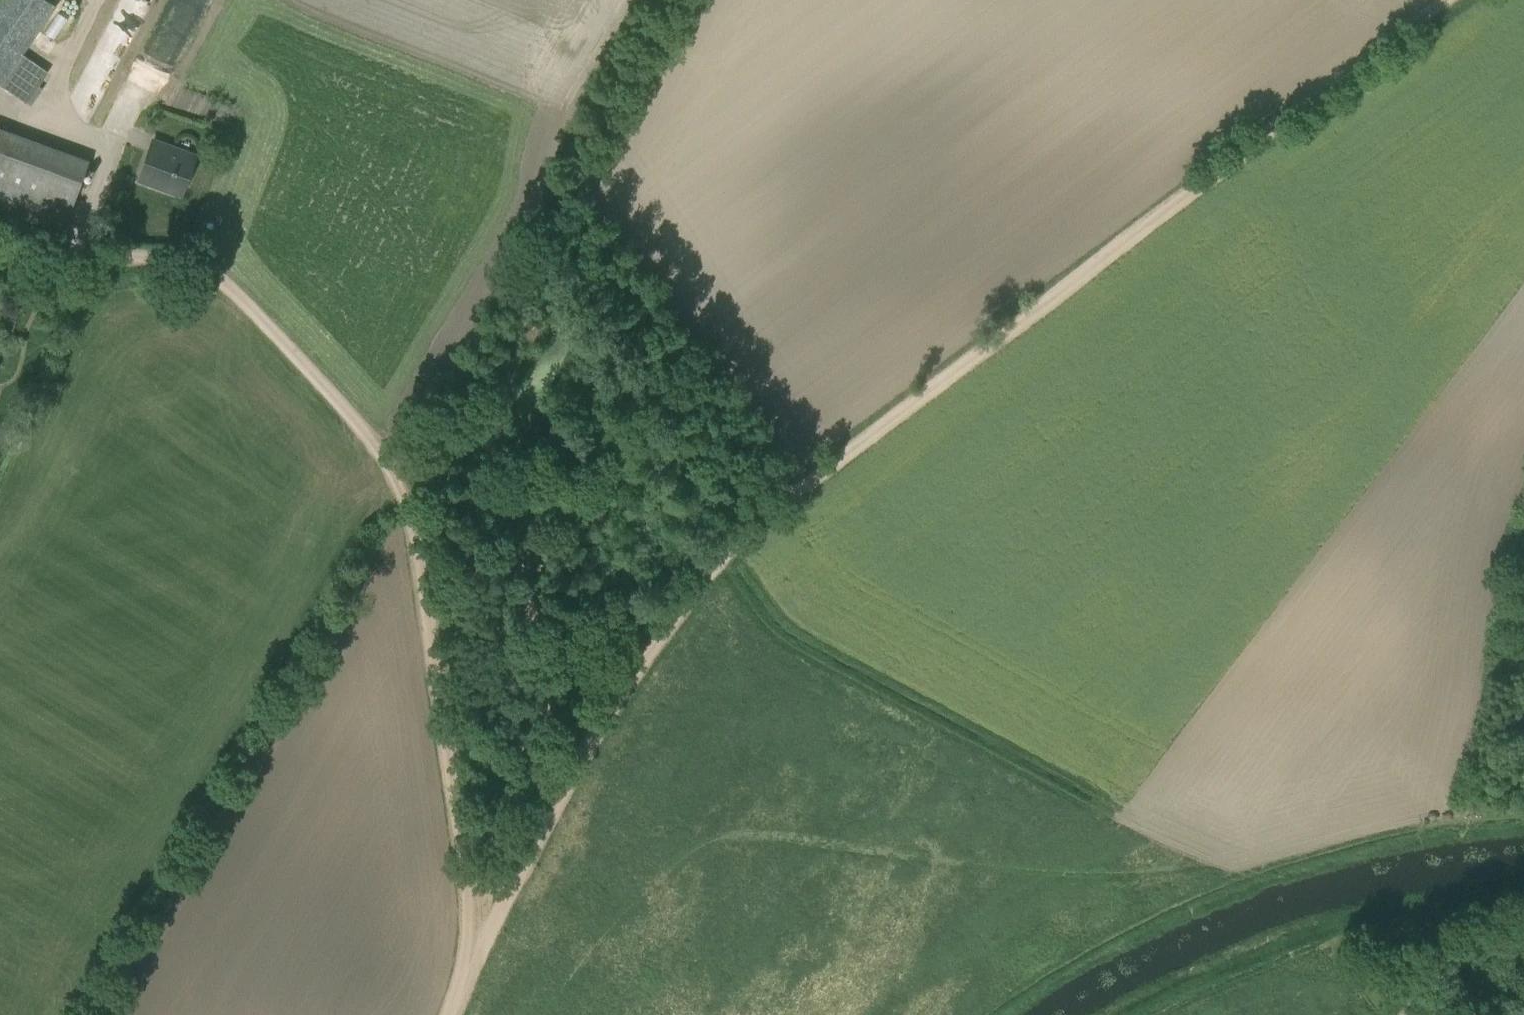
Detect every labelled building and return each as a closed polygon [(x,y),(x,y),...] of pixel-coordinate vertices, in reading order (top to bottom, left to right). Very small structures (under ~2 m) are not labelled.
[(28,102),(44,78),(49,71),(48,71),(19,51),(35,28),(57,44),(86,0),(0,0),(0,85),(27,103),(28,102)] [(62,233),(90,161),(0,127),(0,211),(62,233)] [(156,153),(150,151),(140,180),(170,191),(173,182),(186,187),(195,163),(173,154),(175,148),(160,142),(156,153)]
